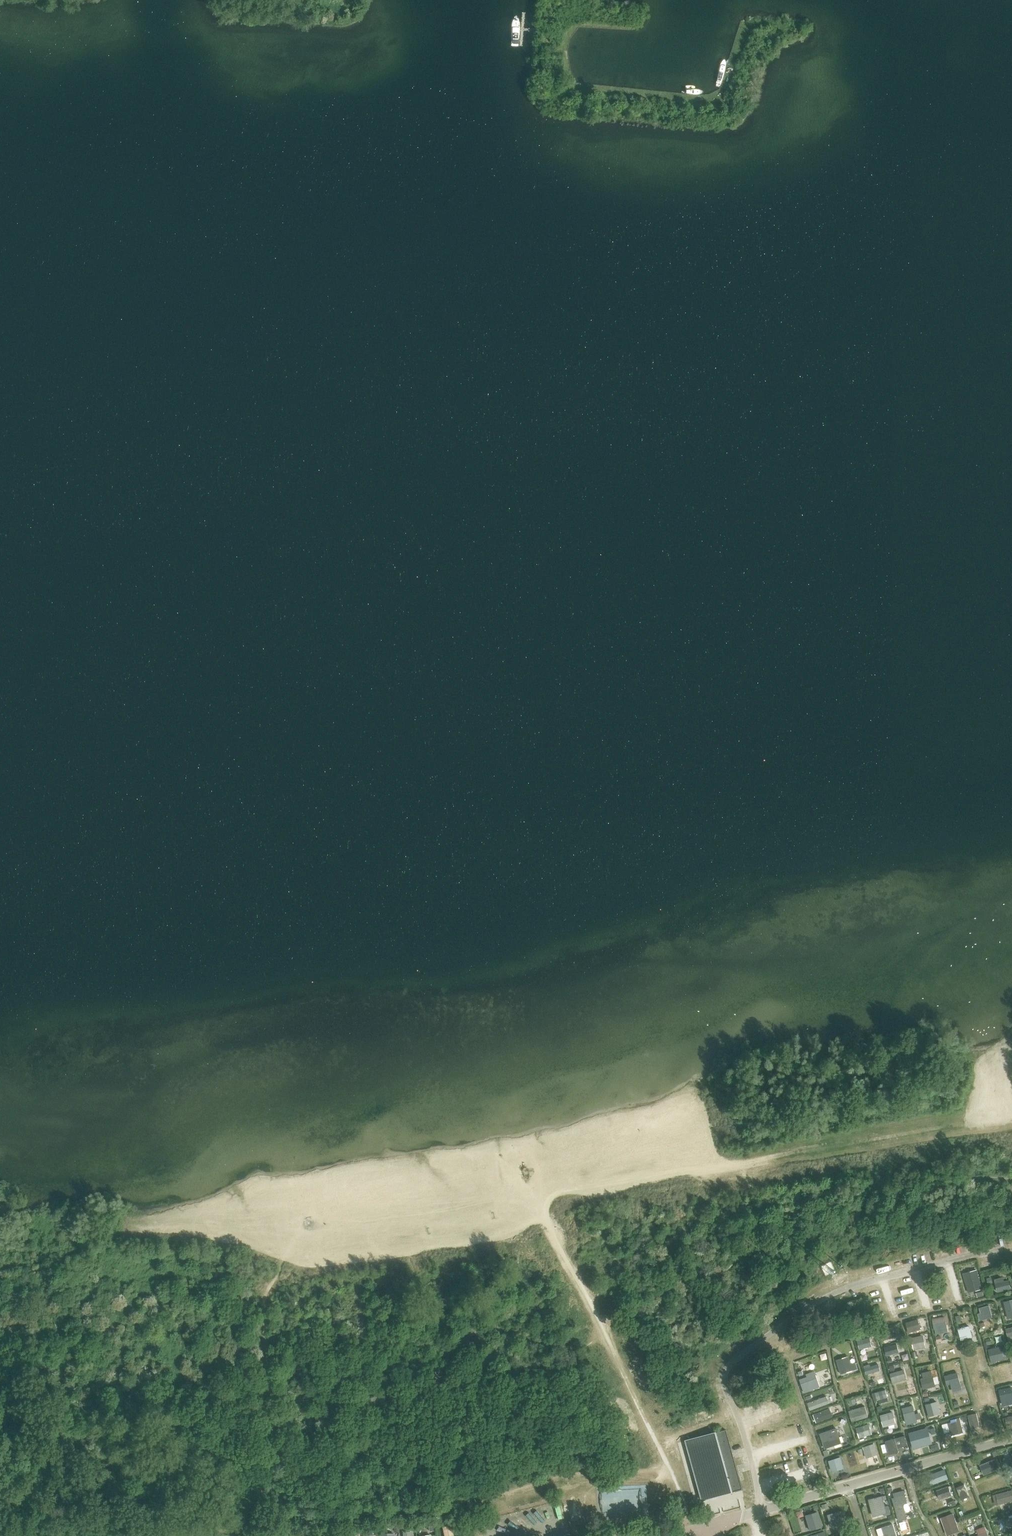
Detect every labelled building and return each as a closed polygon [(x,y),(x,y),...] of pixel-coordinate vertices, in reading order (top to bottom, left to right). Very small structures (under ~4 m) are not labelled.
[(964,1272),(970,1292),(984,1288),(978,1268),(964,1272)] [(1004,1282),(1003,1278),(995,1280),(998,1292),(1010,1289),(1008,1280),(1004,1282)] [(1011,1308),(1011,1299),(1001,1302),(1003,1310),(1011,1308)] [(980,1320),(992,1316),(989,1306),(980,1308),(981,1313),(978,1314),(980,1320)] [(1011,1323),(1011,1314),(1003,1317),(1005,1325),(1011,1323)] [(937,1326),(946,1325),(945,1317),(933,1319),(934,1329),(937,1329),(937,1326)] [(909,1332),(920,1329),(917,1319),(906,1323),(909,1332)] [(898,1324),(893,1325),(897,1337),(902,1335),(898,1324)] [(962,1339),(972,1337),(969,1326),(959,1329),(962,1339)] [(882,1341),(895,1336),(892,1327),(879,1331),(882,1341)] [(924,1347),(922,1336),(912,1338),(915,1349),(924,1347)] [(861,1337),(857,1338),(860,1349),(871,1345),(869,1338),(862,1340),(861,1337)] [(887,1355),(899,1352),(897,1345),(885,1348),(887,1355)] [(1004,1359),(1001,1346),(989,1349),(992,1362),(1004,1359)] [(972,1370),(981,1367),(976,1351),(966,1355),(972,1370)] [(837,1358),(841,1373),(854,1369),(850,1355),(837,1358)] [(880,1370),(878,1364),(871,1367),(870,1365),(865,1366),(867,1374),(880,1370)] [(995,1372),(998,1383),(1011,1380),(1009,1368),(995,1372)] [(893,1383),(906,1379),(903,1370),(891,1374),(893,1383)] [(947,1384),(959,1381),(957,1373),(945,1376),(947,1384)] [(816,1375),(800,1380),(802,1387),(804,1393),(820,1387),(818,1381),(816,1375)] [(923,1389),(935,1386),(932,1376),(921,1379),(923,1389)] [(844,1393),(860,1388),(858,1381),(842,1386),(844,1393)] [(895,1388),(898,1396),(909,1393),(907,1385),(895,1388)] [(993,1401),(989,1388),(977,1391),(981,1404),(993,1401)] [(1011,1397),(1011,1392),(1011,1388),(1000,1390),(1002,1400),(1011,1397)] [(888,1397),(886,1390),(873,1393),(875,1401),(888,1397)] [(811,1410),(829,1403),(826,1396),(808,1403),(811,1410)] [(905,1407),(912,1405),(910,1397),(899,1400),(901,1411),(905,1410),(905,1407)] [(940,1413),(936,1402),(926,1404),(929,1416),(940,1413)] [(866,1410),(861,1411),(860,1408),(849,1411),(852,1421),(868,1416),(866,1410)] [(816,1422),(832,1416),(830,1409),(814,1415),(816,1422)] [(893,1412),(881,1415),(884,1426),(896,1423),(893,1412)] [(907,1425),(917,1422),(916,1418),(914,1412),(904,1415),(906,1420),(907,1425)] [(956,1434),(963,1432),(960,1418),(953,1420),(956,1434)] [(835,1420),(818,1425),(821,1434),(838,1428),(835,1420)] [(859,1437),(871,1434),(868,1424),(857,1428),(859,1437)] [(914,1448),(933,1443),(929,1426),(909,1431),(914,1448)] [(705,1435),(685,1441),(702,1500),(720,1495),(742,1489),(725,1429),(705,1435)] [(822,1440),(825,1448),(841,1443),(838,1434),(822,1440)] [(889,1453),(900,1450),(899,1447),(908,1444),(906,1434),(886,1439),(889,1453)] [(867,1457),(877,1454),(873,1444),(864,1447),(867,1457)] [(829,1461),(832,1470),(843,1467),(840,1457),(829,1461)] [(984,1474),(999,1468),(995,1459),(981,1465),(984,1474)] [(954,1481),(962,1479),(957,1465),(950,1468),(954,1481)] [(932,1484),(948,1478),(945,1470),(929,1475),(932,1484)] [(990,1491),(1006,1485),(1003,1475),(987,1481),(990,1491)] [(961,1499),(969,1496),(964,1484),(957,1487),(961,1499)] [(940,1499),(951,1495),(948,1486),(937,1490),(940,1499)] [(1011,1500),(1011,1491),(1011,1490),(996,1494),(998,1504),(1011,1500)] [(893,1499),(895,1506),(907,1503),(903,1491),(893,1493),(895,1498),(893,1499)] [(888,1506),(885,1506),(883,1500),(886,1499),(885,1495),(874,1499),(878,1514),(884,1512),(885,1515),(890,1514),(888,1506)] [(945,1525),(958,1520),(954,1510),(941,1516),(945,1525)] [(817,1512),(805,1516),(809,1530),(822,1526),(817,1512)] [(836,1525),(835,1522),(842,1520),(839,1512),(827,1515),(830,1527),(836,1525)] [(1011,1527),(1011,1517),(1003,1520),(1006,1529),(1011,1527)] [(910,1527),(917,1525),(915,1518),(899,1522),(902,1532),(911,1530),(910,1527)] [(451,1524),(442,1526),(445,1535),(453,1535),(451,1524)] [(893,1524),(882,1527),(885,1535),(897,1535),(893,1524)]
